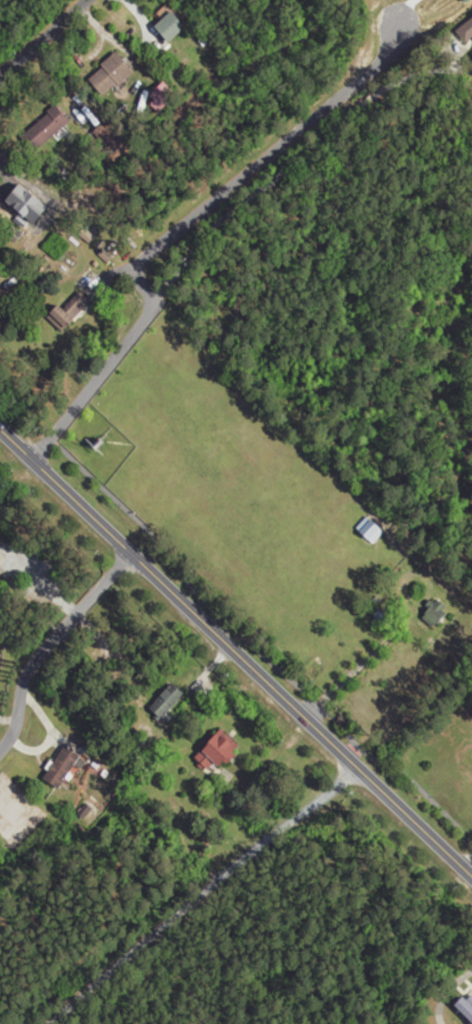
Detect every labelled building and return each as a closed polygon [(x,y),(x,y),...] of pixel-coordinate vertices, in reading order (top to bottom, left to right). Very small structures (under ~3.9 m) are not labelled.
[(170,42),(187,26),(172,11),(156,27),(170,42)] [(133,69),(116,52),(88,80),(104,97),(133,69)] [(70,121),(55,106),(32,130),(47,145),(70,121)] [(48,316),(60,332),(92,308),(80,292),(48,316)] [(383,534),(368,517),(356,528),(371,544),(383,534)] [(449,611),(438,600),(421,617),(432,628),(449,611)] [(149,709),(161,720),(184,696),(173,685),(149,709)] [(238,750),(221,733),(202,753),(219,770),(238,750)] [(43,779),(60,790),(81,758),(65,747),(43,779)] [(464,996),(454,1006),(471,1023),(471,1000),(470,1002),(464,996)]
